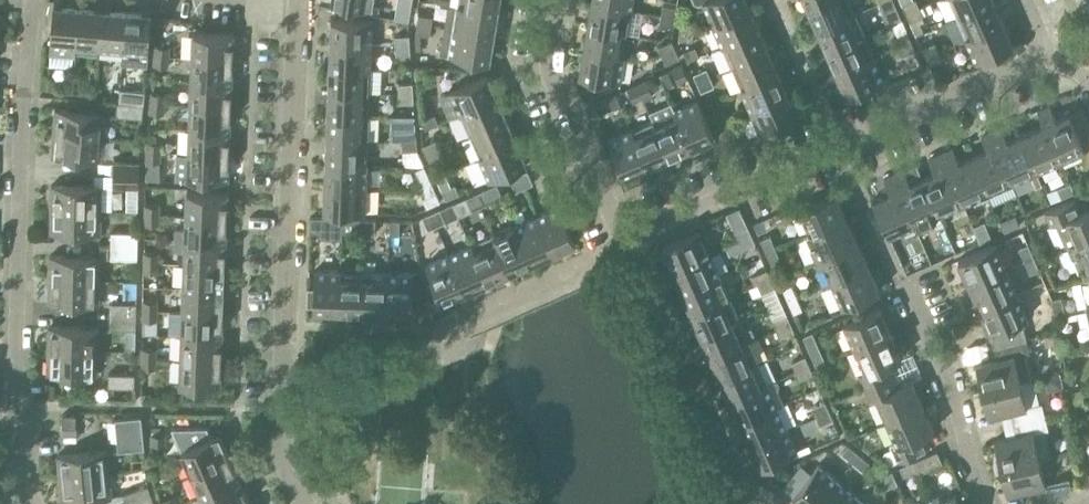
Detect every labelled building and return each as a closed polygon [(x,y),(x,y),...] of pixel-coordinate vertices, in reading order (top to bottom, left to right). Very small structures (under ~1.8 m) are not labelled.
[(76,46),(80,5),(64,4),(64,0),(55,0),(51,44),(50,53),(75,55),(76,46)] [(80,5),(76,46),(100,48),(104,0),(96,0),(95,7),(80,5)] [(128,10),(112,8),(112,0),(104,0),(100,48),(125,50),(128,10)] [(143,11),(128,10),(125,50),(123,63),(148,65),(153,1),(144,0),(143,11)] [(413,0),(398,0),(395,18),(409,21),(413,0)] [(500,0),(458,0),(458,5),(457,6),(498,13),(500,0)] [(592,2),(632,9),(633,0),(592,0),(592,2)] [(713,23),(750,6),(747,0),(694,0),(695,1),(699,3),(704,1),(713,23)] [(818,29),(856,13),(850,0),(824,0),(809,7),(818,29)] [(894,0),(884,0),(879,2),(883,11),(896,5),(894,0)] [(906,12),(919,6),(917,0),(911,0),(903,4),(906,12)] [(957,16),(994,0),(950,0),(957,16)] [(994,0),(957,16),(967,38),(1004,22),(994,0)] [(592,2),(588,26),(628,32),(632,9),(592,2)] [(494,36),(498,13),(457,6),(458,5),(448,4),(445,28),(454,29),(494,36)] [(663,4),(662,13),(676,16),(677,6),(663,4)] [(760,28),(750,6),(713,23),(723,45),(760,28)] [(923,15),(919,6),(906,12),(911,21),(923,15)] [(674,25),(676,16),(662,13),(660,23),(674,25)] [(828,51),(865,34),(856,13),(818,29),(828,51)] [(419,14),(418,23),(432,26),(433,16),(419,14)] [(332,17),(331,42),(372,44),(373,19),(332,17)] [(682,19),(680,29),(694,31),(696,22),(682,19)] [(967,38),(976,60),(1014,44),(1004,22),(967,38)] [(430,35),(432,26),(418,23),(416,32),(421,33),(430,35)] [(588,26),(584,50),(624,57),(628,32),(588,26)] [(494,36),(454,29),(445,28),(441,52),(450,53),(490,60),(494,36)] [(770,50),(760,28),(723,45),(732,67),(770,50)] [(693,40),(694,31),(680,29),(679,38),(693,40)] [(194,31),(193,56),(233,58),(234,33),(194,31)] [(895,37),(899,45),(912,40),(908,31),(895,37)] [(396,35),(397,44),(411,43),(410,34),(396,35)] [(875,56),(865,34),(828,51),(837,72),(875,56)] [(659,46),(663,54),(676,49),(672,40),(659,46)] [(915,48),(912,40),(899,45),(902,54),(915,48)] [(922,47),(926,56),(939,50),(935,41),(922,47)] [(331,42),(330,67),(371,68),(372,44),(331,42)] [(411,53),(411,43),(397,44),(397,54),(411,53)] [(156,44),(155,54),(169,56),(170,45),(156,44)] [(680,57),(676,49),(663,54),(667,63),(680,57)] [(624,57),(584,50),(580,74),(620,80),(624,57)] [(779,72),(770,50),(732,67),(742,88),(779,72)] [(943,59),(939,50),(926,56),(930,64),(943,59)] [(168,65),(169,56),(155,54),(154,64),(168,65)] [(232,82),(233,58),(193,56),(192,80),(232,82)] [(875,56),(837,72),(848,95),(885,79),(875,56)] [(679,80),(688,76),(682,63),(673,67),(679,80)] [(330,67),(329,90),(370,91),(371,68),(330,67)] [(694,73),(698,82),(711,76),(707,67),(694,73)] [(668,71),(660,74),(666,88),(674,84),(668,71)] [(788,93),(779,72),(742,88),(751,110),(788,93)] [(451,117),(461,113),(498,96),(488,73),(440,94),(451,117)] [(50,77),(42,76),(41,88),(57,89),(58,82),(50,77)] [(714,85),(711,76),(698,82),(701,90),(714,85)] [(646,79),(638,83),(643,96),(652,92),(646,79)] [(232,105),(232,82),(192,80),(191,104),(232,105)] [(399,83),(400,92),(414,91),(413,82),(399,83)] [(635,100),(643,96),(638,83),(629,87),(635,100)] [(121,89),(120,101),(144,104),(145,91),(121,89)] [(329,90),(328,114),(369,116),(370,91),(329,90)] [(414,101),(414,91),(400,92),(400,102),(414,101)] [(152,92),(151,102),(165,103),(166,93),(152,92)] [(799,117),(788,93),(751,110),(761,133),(799,117)] [(471,135),(508,118),(498,96),(461,113),(471,135)] [(698,99),(676,109),(692,146),(714,136),(698,99)] [(117,115),(143,117),(144,104),(120,101),(118,101),(117,115)] [(653,119),(654,119),(670,156),(692,146),(676,109),(675,109),(671,101),(650,111),(653,119)] [(164,113),(165,103),(151,102),(150,111),(164,113)] [(587,105),(592,118),(601,114),(596,102),(587,105)] [(191,104),(190,128),(231,130),(232,105),(191,104)] [(1062,159),(1081,151),(1088,165),(1088,164),(1088,123),(1082,107),(1057,118),(1051,104),(1038,109),(1044,124),(1046,123),(1062,159)] [(56,107),(54,132),(104,136),(106,112),(56,107)] [(713,117),(717,125),(730,120),(726,111),(713,117)] [(426,128),(439,122),(435,113),(422,119),(426,128)] [(328,114),(327,137),(368,139),(369,116),(328,114)] [(518,140),(508,118),(471,135),(480,157),(518,140)] [(631,129),(632,130),(648,166),(670,156),(654,119),(653,119),(631,129)] [(734,128),(730,120),(717,125),(721,134),(734,128)] [(1046,123),(1044,124),(1020,134),(1036,171),(1062,159),(1046,123)] [(1036,171),(1020,134),(1008,139),(1002,125),(989,131),(1012,181),(1030,173),(1036,171)] [(190,128),(189,152),(230,154),(231,130),(190,128)] [(625,176),(632,173),(648,166),(632,130),(631,129),(608,138),(625,176)] [(392,140),(403,141),(403,140),(417,139),(416,130),(402,131),(402,130),(391,130),(392,140)] [(1012,181),(989,131),(982,134),(988,148),(971,156),(987,192),(1012,181)] [(102,159),(104,136),(54,132),(52,155),(102,159)] [(327,137),(326,162),(367,163),(368,139),(327,137)] [(403,140),(403,141),(403,150),(417,149),(417,139),(403,140)] [(423,145),(427,154),(440,148),(436,139),(423,145)] [(148,140),(147,151),(161,151),(162,140),(148,140)] [(527,163),(518,140),(480,157),(490,179),(527,163)] [(987,192),(971,156),(959,161),(953,147),(941,152),(963,203),(987,192)] [(444,157),(440,148),(427,154),(431,162),(444,157)] [(161,160),(161,151),(147,151),(147,160),(161,160)] [(229,178),(230,154),(189,152),(188,176),(229,178)] [(938,213),(963,203),(941,152),(929,157),(935,171),(922,177),(938,213)] [(113,160),(113,174),(140,175),(140,161),(113,160)] [(146,178),(160,178),(161,160),(147,160),(146,178)] [(326,162),(326,185),(366,187),(367,163),(326,162)] [(534,183),(532,178),(545,172),(542,164),(528,170),(519,174),(525,187),(534,183)] [(416,180),(420,189),(432,183),(424,165),(415,169),(420,178),(416,180)] [(892,173),(915,224),(938,213),(922,177),(911,182),(905,168),(892,173)] [(1036,171),(1030,173),(1035,185),(1041,182),(1036,171)] [(455,184),(452,185),(447,173),(437,177),(446,198),(459,193),(455,184)] [(890,235),(915,224),(892,173),(884,177),(891,191),(874,198),(890,235)] [(139,187),(140,175),(113,174),(113,187),(139,187)] [(519,174),(511,177),(516,190),(525,187),(519,174)] [(1061,197),(1074,191),(1070,182),(1057,188),(1061,197)] [(436,192),(435,189),(432,183),(420,189),(423,197),(427,207),(441,201),(436,192)] [(476,193),(481,206),(503,196),(497,183),(476,193)] [(52,184),(51,209),(101,210),(102,185),(52,184)] [(365,212),(366,187),(326,185),(325,210),(365,212)] [(188,190),(187,216),(227,217),(228,191),(188,190)] [(800,207),(810,231),(811,233),(847,217),(836,191),(800,207)] [(481,206),(476,193),(467,197),(472,210),(481,206)] [(1068,245),(1077,240),(1077,241),(1088,236),(1088,206),(1082,209),(1076,197),(1045,210),(1051,224),(1055,222),(1066,245),(1068,245)] [(146,203),(146,214),(160,215),(160,204),(146,203)] [(560,204),(537,214),(554,252),(576,242),(560,204)] [(441,208),(432,212),(438,225),(446,221),(441,208)] [(101,232),(101,210),(51,209),(51,231),(101,232)] [(940,213),(939,213),(945,226),(949,224),(943,211),(940,213)] [(432,212),(423,216),(429,229),(438,225),(432,212)] [(160,224),(160,215),(146,214),(145,223),(160,224)] [(554,252),(537,214),(515,224),(531,262),(554,252)] [(187,216),(186,228),(175,228),(175,239),(186,239),(227,241),(227,217),(187,216)] [(343,218),(311,217),(310,232),(319,232),(319,237),(342,238),(343,218)] [(858,241),(847,217),(811,233),(810,231),(805,234),(816,259),(858,241)] [(366,218),(357,218),(356,232),(365,232),(366,218)] [(366,218),(365,232),(375,233),(376,219),(366,218)] [(390,219),(390,233),(399,234),(400,220),(390,219)] [(515,224),(493,234),(510,271),(531,262),(515,224)] [(735,231),(739,239),(752,233),(748,225),(735,231)] [(663,246),(673,268),(710,251),(700,229),(663,246)] [(112,231),(112,245),(138,246),(138,231),(112,231)] [(756,242),(752,233),(739,239),(743,248),(756,242)] [(510,271),(493,234),(472,243),(488,280),(510,271)] [(761,239),(767,252),(776,248),(770,235),(761,239)] [(1077,240),(1068,245),(1079,270),(1082,268),(1085,279),(1088,278),(1088,236),(1077,241),(1077,240)] [(227,241),(186,239),(175,239),(175,249),(185,250),(185,263),(226,265),(227,241)] [(826,267),(832,281),(868,265),(858,241),(816,259),(820,269),(826,267)] [(466,290),(488,280),(472,243),(450,253),(466,290)] [(959,259),(970,284),(1006,268),(995,243),(959,259)] [(1019,247),(1025,260),(1034,256),(1028,243),(1019,247)] [(138,258),(138,246),(112,245),(111,257),(138,258)] [(781,260),(776,248),(767,252),(772,264),(781,260)] [(145,251),(145,262),(159,262),(159,252),(145,251)] [(673,268),(682,289),(719,273),(710,251),(673,268)] [(427,263),(443,300),(466,290),(450,253),(427,263)] [(51,255),(50,279),(100,280),(100,256),(51,255)] [(1040,268),(1034,256),(1025,260),(1031,272),(1040,268)] [(144,271),(159,272),(159,262),(145,262),(144,271)] [(225,288),(226,265),(185,263),(184,287),(225,288)] [(879,290),(868,265),(832,281),(843,306),(879,290)] [(314,309),(339,310),(340,269),(316,268),(315,287),(308,287),(308,304),(314,305),(314,309)] [(970,284),(980,308),(1017,292),(1006,268),(970,284)] [(363,311),(364,270),(340,269),(339,310),(363,311)] [(754,274),(758,283),(771,278),(767,269),(754,274)] [(387,312),(388,271),(364,270),(363,311),(387,312)] [(413,272),(388,271),(387,312),(412,313),(413,272)] [(413,272),(412,300),(426,300),(422,272),(413,272)] [(729,295),(719,273),(682,289),(692,312),(729,295)] [(775,287),(771,278),(758,283),(762,292),(762,293),(775,287)] [(99,303),(100,280),(50,279),(50,302),(99,303)] [(109,280),(109,291),(118,291),(118,280),(109,280)] [(124,280),(123,297),(137,298),(137,281),(124,280)] [(758,283),(750,287),(754,296),(762,292),(758,283)] [(783,287),(788,300),(797,296),(792,283),(783,287)] [(224,313),(225,288),(184,287),(183,311),(224,313)] [(991,332),(994,345),(1027,337),(1023,320),(1028,317),(1017,292),(980,308),(991,332)] [(692,312),(702,333),(739,317),(729,295),(692,312)] [(803,309),(797,296),(788,300),(794,313),(803,309)] [(1052,299),(1056,313),(1065,311),(1062,297),(1052,299)] [(144,299),(144,310),(158,310),(158,299),(144,299)] [(110,302),(110,315),(137,316),(137,302),(110,302)] [(880,307),(844,323),(855,348),(891,331),(880,307)] [(158,310),(144,310),(143,319),(158,319),(158,310)] [(223,336),(224,313),(183,311),(182,335),(223,336)] [(791,322),(787,313),(774,319),(778,328),(791,322)] [(136,329),(137,316),(110,315),(110,328),(136,329)] [(702,333),(712,356),(749,339),(756,336),(752,327),(745,330),(739,317),(702,333)] [(795,331),(791,322),(778,328),(782,336),(795,331)] [(49,325),(49,350),(98,351),(99,326),(49,325)] [(813,331),(804,335),(810,348),(818,344),(813,331)] [(860,374),(866,387),(897,373),(891,361),(902,357),(891,331),(855,348),(865,371),(860,374)] [(222,360),(223,336),(182,335),(181,359),(222,360)] [(983,389),(1021,379),(1032,377),(1026,352),(1030,351),(1027,337),(994,345),(997,357),(976,362),(983,389)] [(759,362),(749,339),(712,356),(722,378),(759,362)] [(143,347),(143,357),(157,358),(157,347),(143,347)] [(98,374),(98,351),(49,350),(48,373),(98,374)] [(792,361),(797,371),(797,370),(796,369),(809,364),(805,355),(792,361)] [(157,358),(143,357),(142,366),(157,367),(157,358)] [(221,384),(222,360),(181,359),(180,388),(196,389),(196,384),(221,384)] [(722,378),(731,399),(768,383),(759,362),(722,378)] [(813,373),(809,364),(796,369),(797,370),(797,371),(800,378),(813,373)] [(109,386),(135,386),(135,373),(109,373),(109,386)] [(876,397),(887,420),(923,404),(912,379),(901,384),(897,373),(866,387),(871,399),(876,397)] [(731,399),(741,422),(778,405),(784,402),(778,388),(780,384),(777,379),(768,383),(731,399)] [(1010,411),(1013,423),(1046,415),(1042,401),(1027,405),(1021,379),(983,389),(989,416),(1010,411)] [(1072,391),(1075,405),(1085,402),(1081,389),(1072,391)] [(813,407),(816,415),(829,409),(825,401),(813,407)] [(934,429),(923,404),(887,420),(897,444),(884,450),(890,463),(929,446),(924,434),(934,429)] [(788,427),(778,405),(741,422),(750,444),(788,427)] [(833,418),(829,409),(816,415),(820,424),(833,418)] [(76,414),(63,413),(63,427),(76,427),(76,414)] [(115,418),(119,450),(145,447),(142,415),(115,418)] [(995,440),(1001,466),(1040,457),(1036,442),(1051,438),(1046,415),(1013,423),(1016,435),(995,440)] [(180,445),(192,473),(230,457),(219,433),(212,436),(208,426),(172,427),(180,445)] [(750,444),(760,466),(798,450),(788,427),(750,444)] [(76,439),(76,428),(65,428),(65,439),(76,439)] [(166,433),(152,433),(152,443),(166,443),(166,433)] [(843,452),(853,461),(860,453),(849,444),(843,452)] [(58,454),(60,478),(110,474),(108,449),(58,454)] [(937,450),(914,460),(917,469),(919,472),(943,462),(937,450)] [(871,462),(860,453),(853,461),(864,470),(871,462)] [(239,478),(230,457),(192,473),(202,495),(239,478)] [(1040,457),(1001,466),(1008,493),(1030,488),(1034,503),(1040,503),(1056,500),(1072,488),(1069,477),(1046,482),(1040,457)] [(905,475),(917,469),(914,460),(901,466),(905,475)] [(805,503),(818,503),(838,479),(819,463),(812,472),(801,464),(783,486),(793,494),(805,503)] [(890,464),(889,464),(886,465),(886,488),(898,483),(890,464)] [(112,497),(110,474),(60,478),(63,502),(112,497)] [(239,478),(202,495),(195,498),(198,503),(239,503),(242,503),(249,500),(239,478)] [(857,494),(838,479),(818,503),(849,503),(857,494)] [(127,503),(133,503),(153,497),(148,484),(123,493),(127,503)] [(857,494),(849,503),(869,503),(857,494)] [(934,503),(960,503),(956,494),(934,503)] [(161,500),(162,503),(177,503),(174,496),(161,500)]
